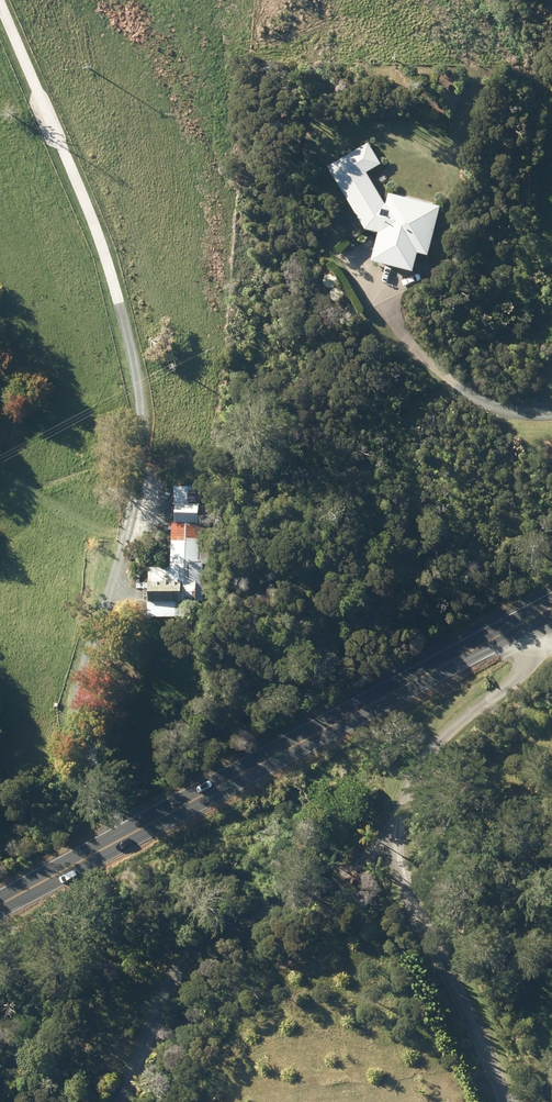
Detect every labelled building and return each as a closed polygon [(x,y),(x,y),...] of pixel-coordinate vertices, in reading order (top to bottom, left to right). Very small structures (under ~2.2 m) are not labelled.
[(367,229),(380,233),(373,261),(414,272),(419,253),(429,255),(441,206),(390,193),(387,204),(368,172),(382,164),(369,143),(329,166),(367,229)] [(150,567),(150,601),(205,601),(205,578),(208,578),(207,562),(211,562),(212,525),(201,524),(202,487),(175,486),(171,563),(171,567),(150,567)]
